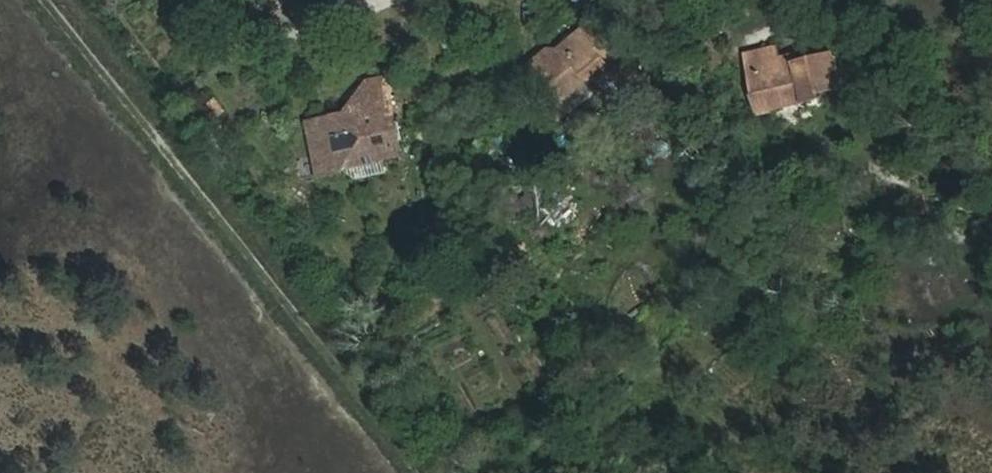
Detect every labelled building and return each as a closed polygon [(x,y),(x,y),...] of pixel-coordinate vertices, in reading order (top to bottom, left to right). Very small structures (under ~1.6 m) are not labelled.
[(619,59),(568,6),(507,56),(539,88),(567,66),(598,78),(619,59)] [(726,96),(810,85),(807,49),(750,55),(748,40),(717,43),(726,96)] [(322,177),(420,165),(414,106),(319,120),(322,177)]
